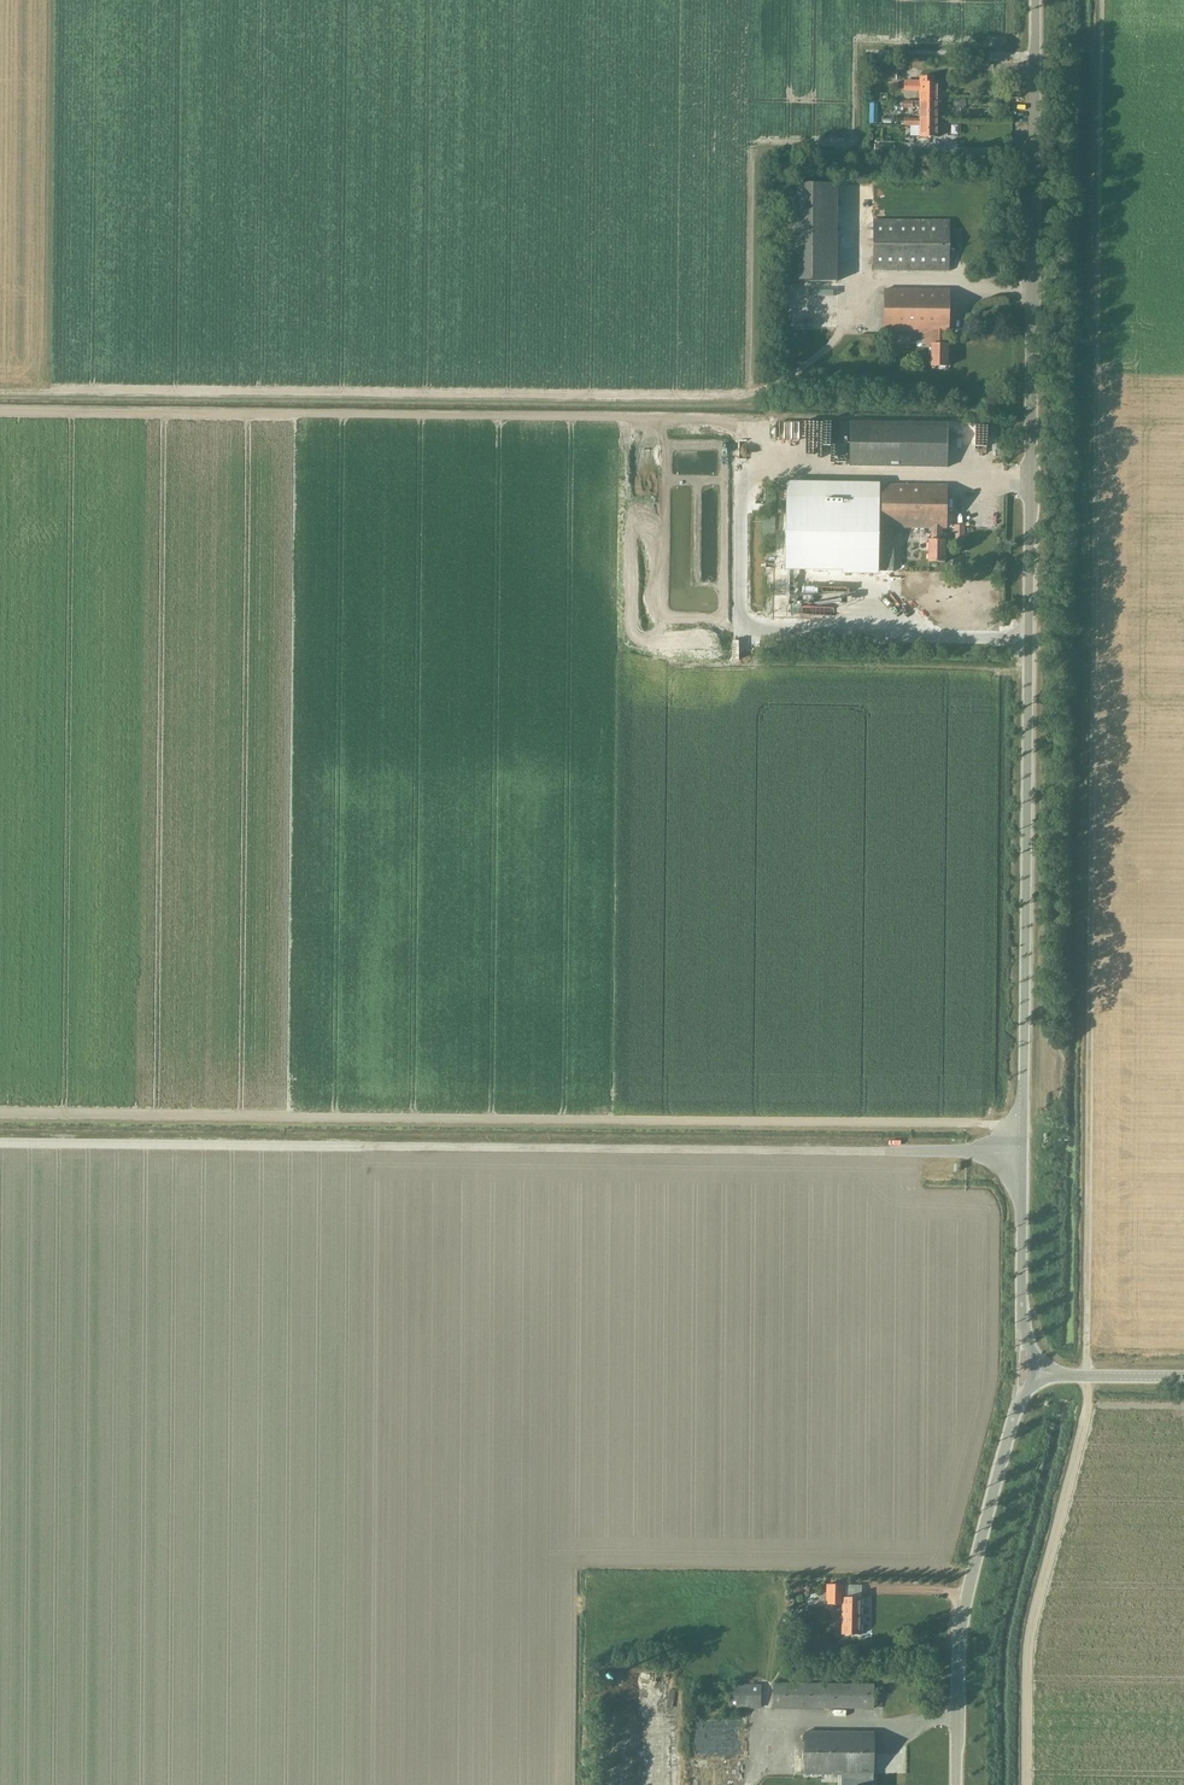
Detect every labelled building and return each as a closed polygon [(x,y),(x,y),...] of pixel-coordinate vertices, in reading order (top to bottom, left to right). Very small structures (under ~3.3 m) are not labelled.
[(895,69),(878,69),(878,80),(895,80),(895,69)] [(938,101),(938,83),(933,83),(933,78),(919,78),(919,80),(904,80),(904,90),(920,90),(920,101),(938,101)] [(920,119),(938,119),(938,101),(920,101),(904,101),(904,108),(913,108),(920,108),(920,117),(920,119)] [(919,137),(938,137),(938,136),(938,119),(920,119),(920,117),(903,117),(903,125),(920,125),(920,136),(919,136),(919,137)] [(836,184),(788,184),(788,281),(836,281),(836,184)] [(853,206),(853,215),(866,215),(866,206),(853,206)] [(873,219),(873,270),(949,271),(949,220),(873,219)] [(922,344),(931,344),(931,366),(947,366),(947,332),(948,332),(949,290),(884,289),(884,332),(922,332),(922,344)] [(849,422),(849,466),(946,467),(947,423),(849,422)] [(881,527),(894,527),(931,528),(931,540),(929,540),(928,562),(944,562),(945,540),(942,540),(942,528),(946,528),(946,485),(882,484),(882,499),(881,527)] [(882,499),(785,498),(784,570),(893,571),(894,527),(881,527),(882,499)] [(954,525),(954,540),(964,540),(965,525),(954,525)] [(843,1585),(827,1584),(826,1604),(842,1604),(842,1616),(860,1616),(861,1599),(861,1598),(843,1598),(843,1585)] [(860,1616),(842,1616),(842,1633),(860,1634),(860,1633),(860,1616)] [(613,1682),(613,1672),(603,1672),(603,1682),(613,1682)] [(874,1708),(874,1683),(773,1682),(772,1708),(874,1708)] [(761,1708),(761,1684),(729,1683),(729,1708),(761,1708)] [(805,1731),(805,1773),(853,1773),(870,1774),(873,1774),(874,1732),(805,1731)] [(870,1774),(853,1773),(853,1784),(870,1784),(870,1774)]
